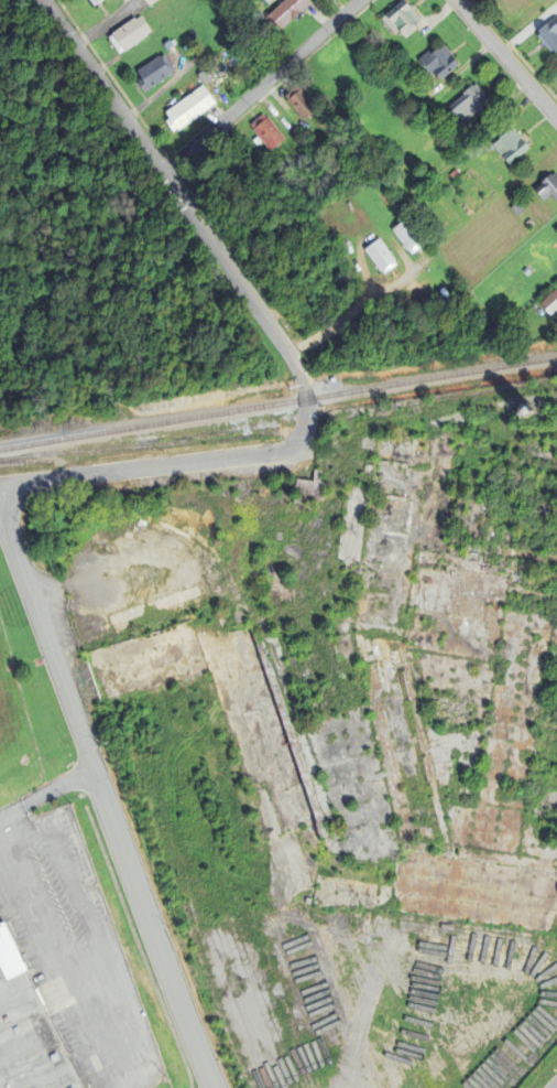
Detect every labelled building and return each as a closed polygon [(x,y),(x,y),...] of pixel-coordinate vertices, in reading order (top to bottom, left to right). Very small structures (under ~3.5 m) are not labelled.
[(304,0),(282,0),(262,20),(276,34),(307,3),(304,0)] [(400,41),(420,21),(400,0),(398,0),(378,20),(400,41)] [(104,37),(117,55),(148,33),(135,15),(104,37)] [(553,16),(531,35),(550,56),(556,49),(556,20),(553,16)] [(416,62),(434,83),(456,64),(437,43),(416,62)] [(173,72),(160,54),(130,74),(143,92),(173,72)] [(487,100),(470,84),(444,110),(460,127),(487,100)] [(159,116),(172,133),(212,104),(199,86),(159,116)] [(315,110),(294,86),(280,98),(300,122),(315,110)] [(267,152),(282,140),(261,114),(246,126),(267,152)] [(489,146),(507,166),(526,148),(507,129),(489,146)] [(556,201),(556,180),(549,173),(530,193),(542,204),(547,197),(554,204),(556,201)] [(389,230),(407,256),(421,246),(403,220),(389,230)] [(393,265),(378,239),(362,249),(377,274),(393,265)] [(323,469),(310,469),(310,479),(291,479),(290,502),(322,503),(323,469)] [(0,924),(81,1087),(0,1087),(0,924)]
